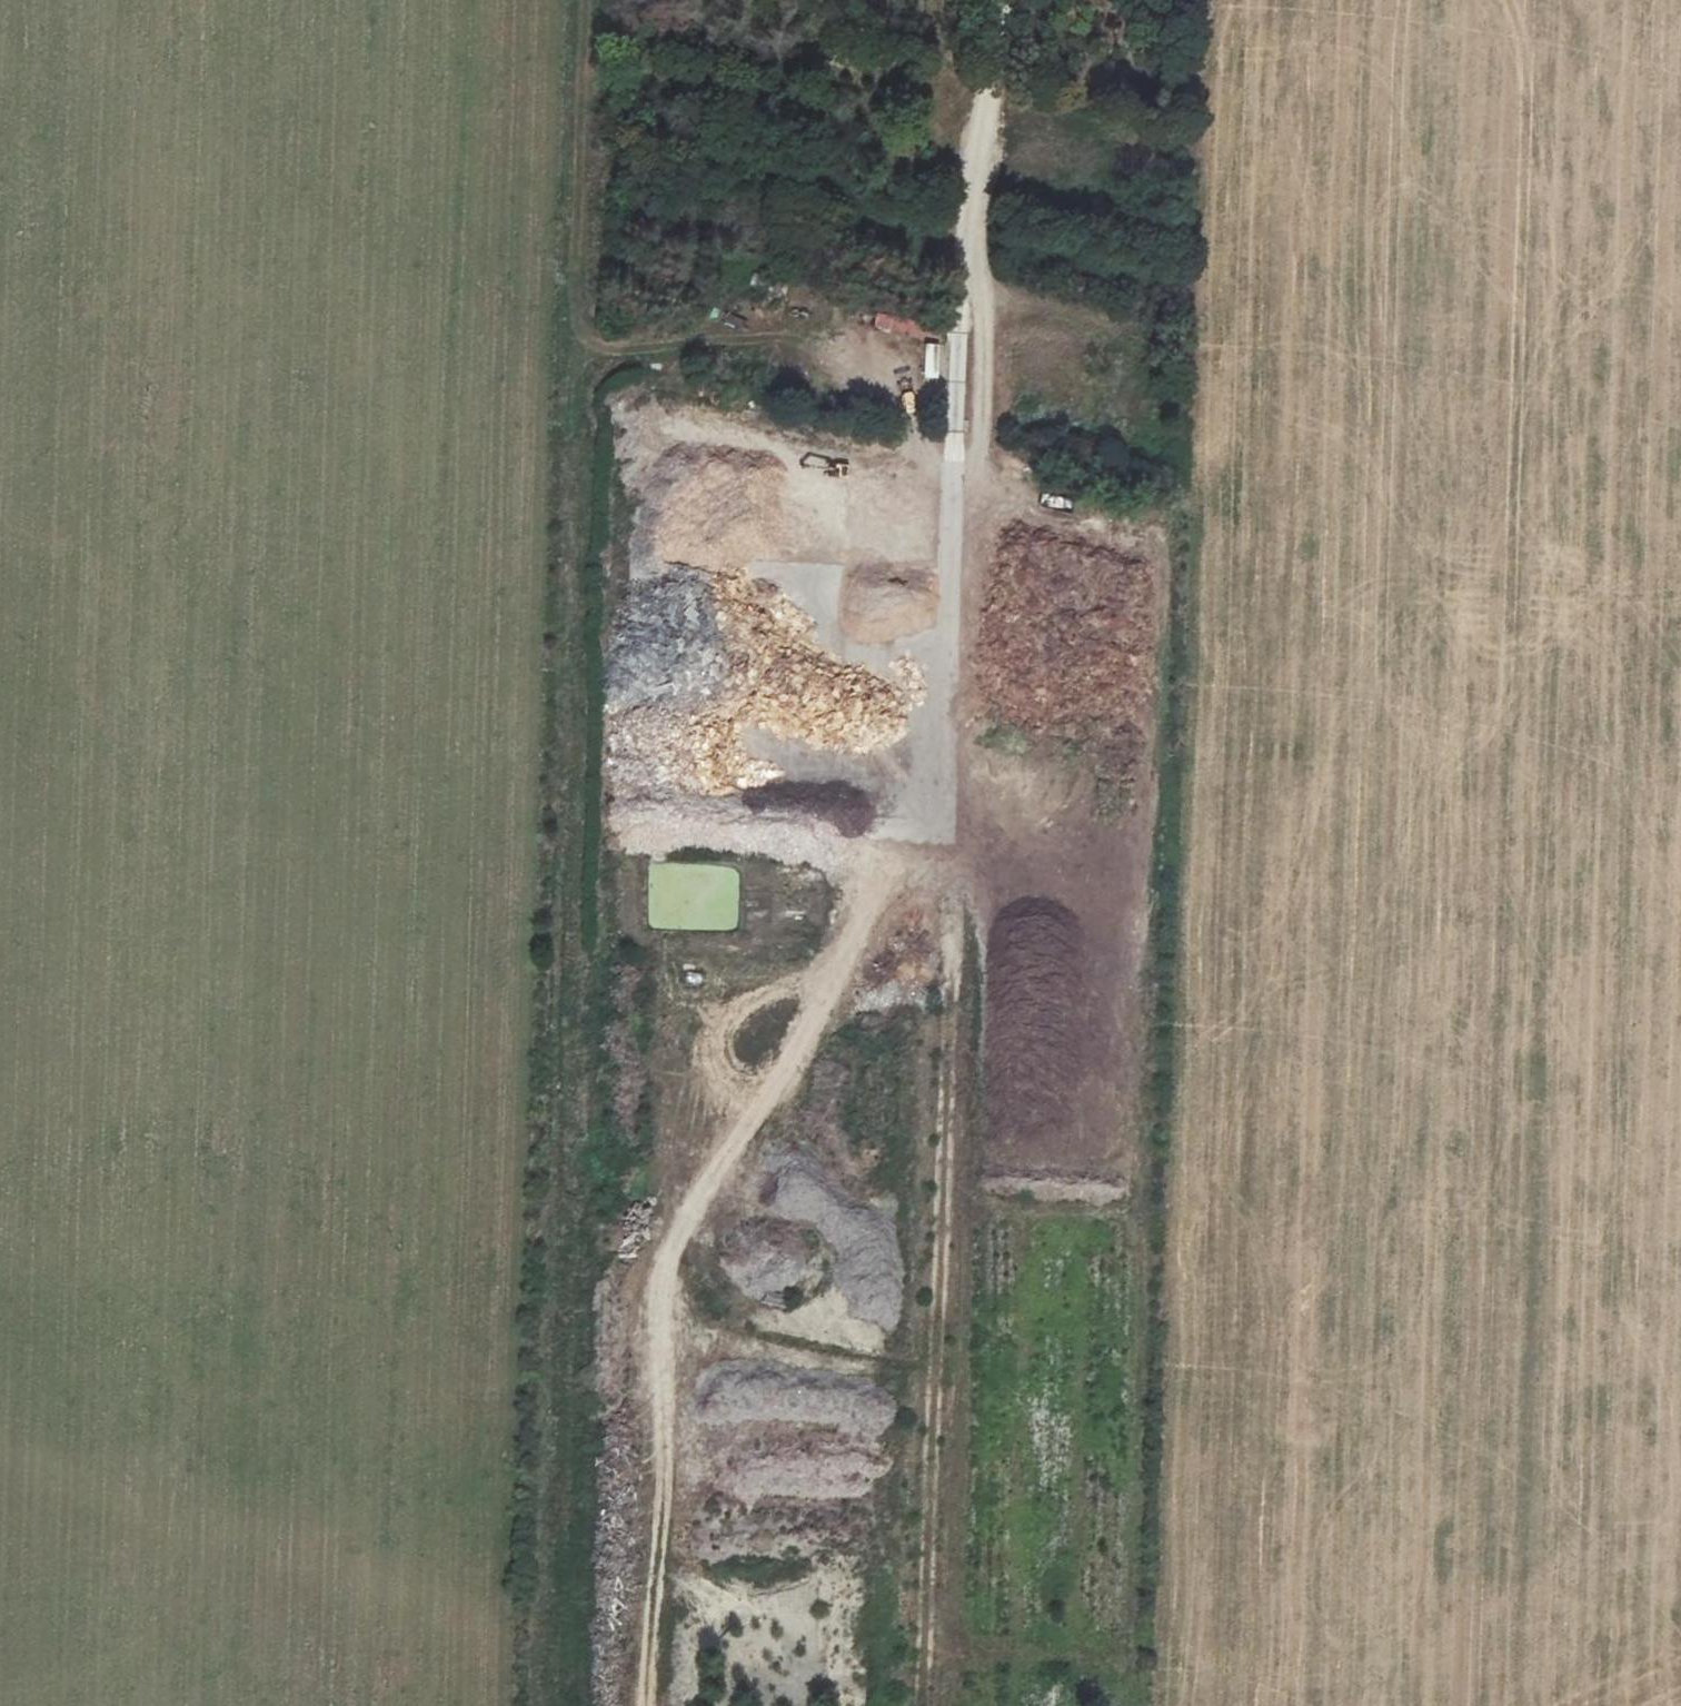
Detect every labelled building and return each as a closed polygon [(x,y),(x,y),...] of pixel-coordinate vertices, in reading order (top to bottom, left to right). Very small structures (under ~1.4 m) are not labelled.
[(940,344),(924,344),(923,380),(940,380),(940,344)]
